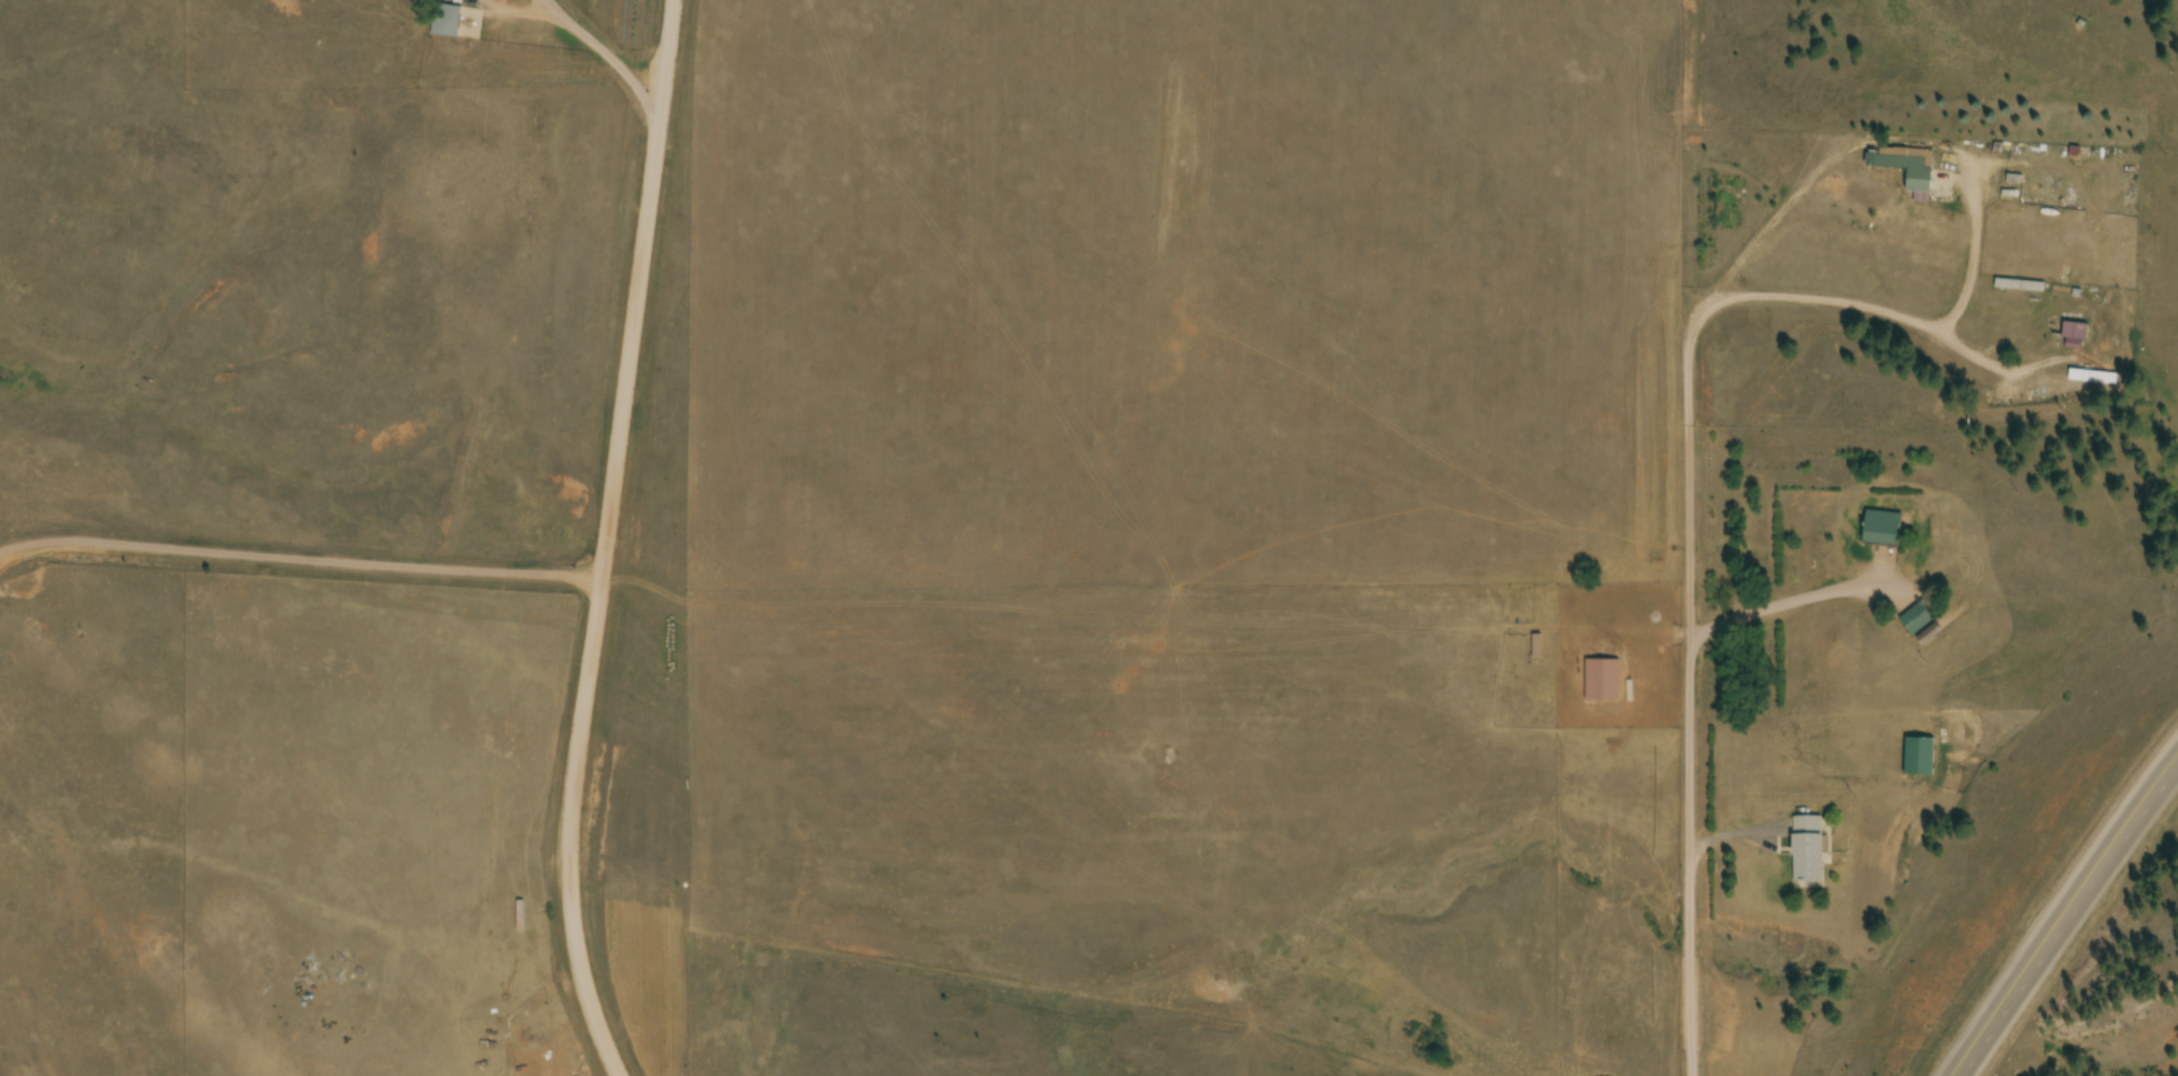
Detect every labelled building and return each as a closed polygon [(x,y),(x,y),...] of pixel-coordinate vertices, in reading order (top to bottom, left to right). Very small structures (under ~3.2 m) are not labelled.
[(462,8),(433,8),(433,39),(462,39),(462,8)] [(1934,152),(1871,149),(1870,169),(1909,171),(1908,193),(1932,194),(1934,152)] [(2088,325),(2064,325),(2063,342),(2069,342),(2068,350),(2087,350),(2088,325)] [(2121,377),(2073,371),(2071,382),(2119,389),(2121,377)] [(1898,548),(1901,516),(1867,514),(1865,546),(1898,548)] [(1908,614),(1919,632),(1938,620),(1927,602),(1908,614)] [(1542,637),(1533,637),(1533,661),(1542,661),(1542,637)] [(1587,703),(1621,703),(1621,662),(1587,662),(1587,703)] [(1907,777),(1935,777),(1935,741),(1907,741),(1907,777)] [(1794,886),(1823,886),(1823,818),(1794,819),(1794,886)]
